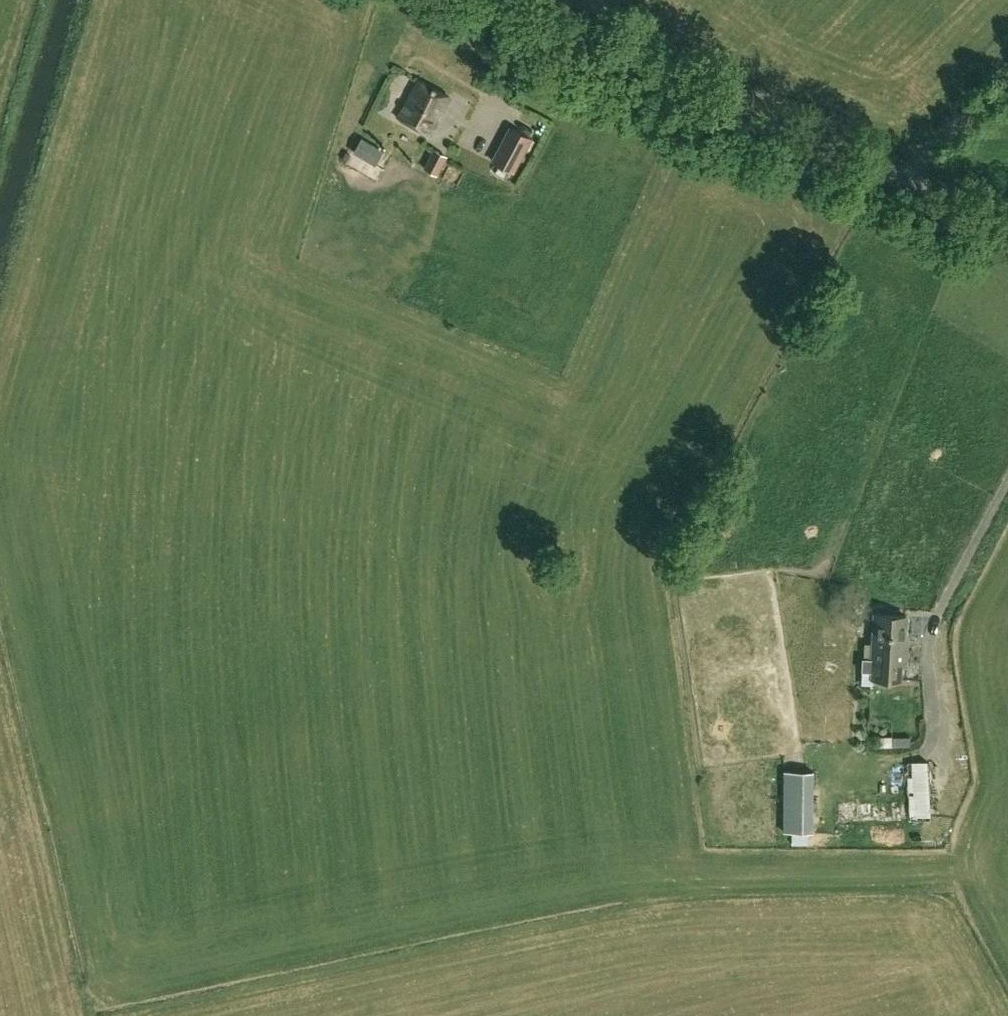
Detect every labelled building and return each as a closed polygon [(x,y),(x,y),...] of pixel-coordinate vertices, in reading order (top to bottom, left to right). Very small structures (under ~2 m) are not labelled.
[(431,133),(450,93),(418,78),(400,118),(431,133)] [(386,133),(369,124),(359,145),(375,154),(386,133)] [(513,129),(496,162),(514,172),(531,139),(513,129)] [(450,156),(435,149),(426,166),(440,175),(450,156)] [(876,613),(874,641),(874,656),(865,656),(864,668),(873,668),(873,678),(901,679),(902,664),(906,664),(907,643),(905,643),(907,615),(876,613)] [(906,762),(908,819),(932,819),(929,760),(906,762)] [(813,770),(785,770),(785,831),(813,831),(813,770)] [(900,819),(900,800),(839,799),(839,820),(900,819)]
